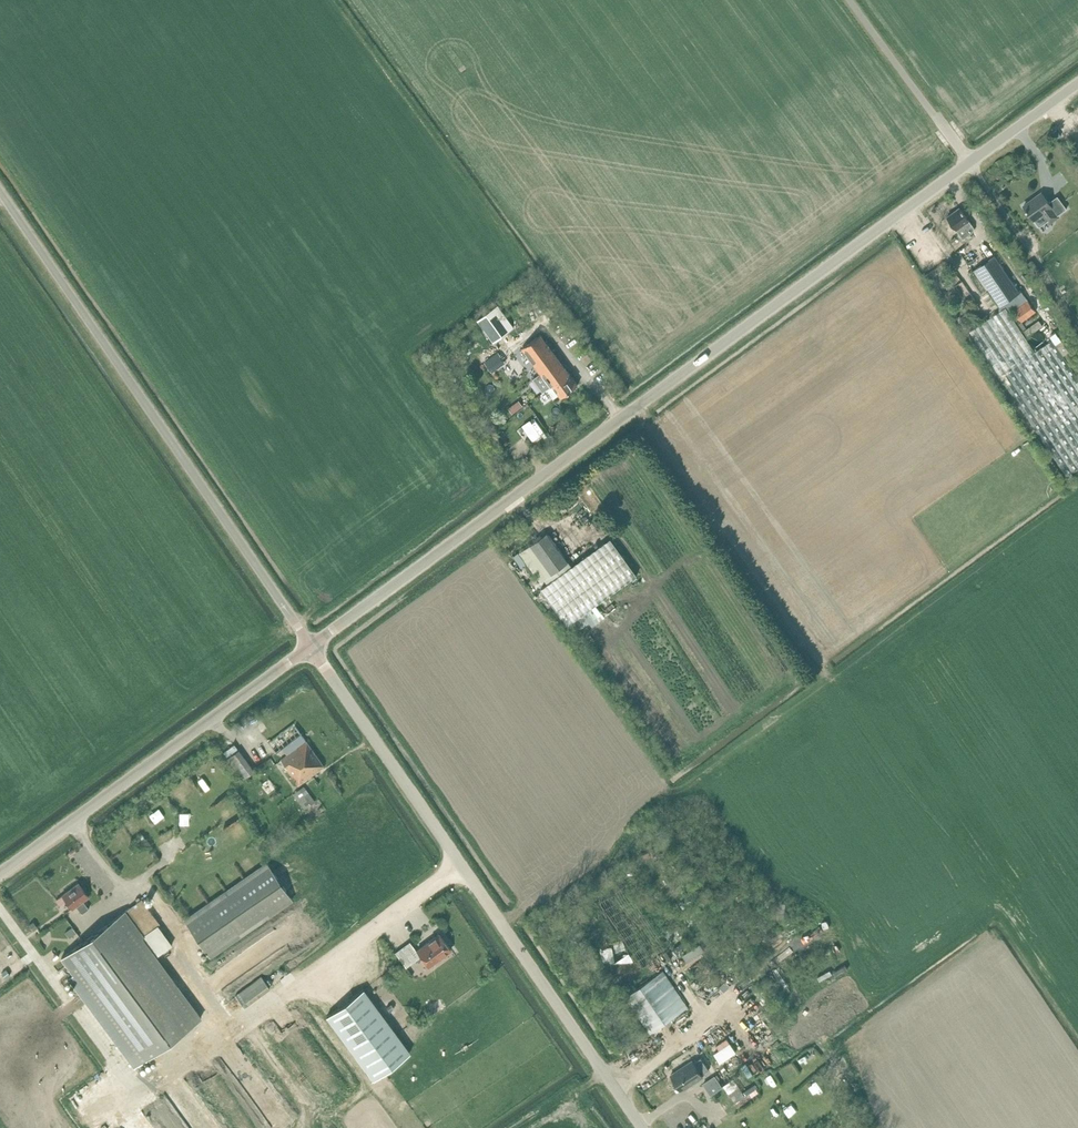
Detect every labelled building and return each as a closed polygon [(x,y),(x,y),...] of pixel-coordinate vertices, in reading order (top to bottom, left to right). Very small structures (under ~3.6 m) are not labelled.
[(1041,192),(1023,205),(1033,220),(1042,214),(1049,223),(1058,216),(1051,207),(1041,192)] [(974,227),(972,225),(960,208),(947,217),(963,238),(974,230),(974,227)] [(989,222),(983,226),(987,232),(993,228),(989,222)] [(959,238),(945,248),(951,256),(964,246),(959,238)] [(960,254),(954,258),(958,264),(964,260),(960,254)] [(1022,332),(1021,331),(1026,328),(1022,321),(1036,311),(1028,299),(1027,300),(1021,291),(1020,292),(995,256),(974,269),(999,306),(999,311),(969,331),(1066,475),(1077,466),(1077,377),(1063,355),(1052,339),(1035,351),(1026,337),(1022,332)] [(1032,260),(1026,264),(1034,276),(1040,272),(1032,260)] [(1064,285),(1057,289),(1065,301),(1071,297),(1064,285)] [(495,307),(478,320),(494,342),(512,329),(495,307)] [(1039,320),(1022,332),(1026,337),(1043,325),(1039,320)] [(1061,333),(1052,339),(1063,355),(1072,349),(1061,333)] [(540,374),(534,379),(543,391),(547,388),(547,389),(554,398),(560,394),(562,397),(578,384),(559,358),(541,334),(522,349),(540,374)] [(498,353),(485,362),(492,371),(505,362),(498,353)] [(519,400),(509,408),(512,413),(523,405),(519,400)] [(568,562),(563,554),(547,533),(514,556),(521,566),(527,563),(541,582),(568,562)] [(611,538),(541,588),(567,625),(637,574),(611,538)] [(262,732),(276,752),(301,734),(287,714),(262,732)] [(323,765),(306,741),(280,759),(297,783),(323,765)] [(238,749),(227,757),(242,778),(253,770),(238,749)] [(303,786),(293,794),(304,809),(314,801),(303,786)] [(268,862),(184,920),(210,957),(293,899),(268,862)] [(78,883),(62,894),(72,907),(75,905),(81,913),(87,908),(82,901),(88,897),(78,883)] [(141,899),(61,958),(66,965),(73,974),(68,978),(81,995),(85,991),(126,1047),(122,1050),(134,1067),(201,1017),(195,1009),(186,1016),(147,963),(172,945),(158,924),(159,924),(141,899)] [(33,922),(29,924),(34,931),(37,928),(33,922)] [(72,927),(65,932),(69,938),(77,932),(72,927)] [(429,966),(451,950),(439,934),(417,950),(429,966)] [(403,947),(396,952),(406,966),(413,961),(403,947)] [(663,970),(625,996),(651,1032),(688,1006),(663,970)] [(261,976),(236,995),(244,1007),(270,988),(261,976)] [(410,1053),(363,989),(327,1016),(373,1079),(410,1053)] [(692,1060),(671,1075),(681,1091),(703,1076),(701,1073),(707,1068),(708,1070),(709,1069),(701,1058),(694,1062),(692,1060)] [(715,1076),(704,1083),(711,1094),(722,1087),(715,1076)] [(733,1078),(724,1085),(736,1102),(745,1095),(733,1078)]
